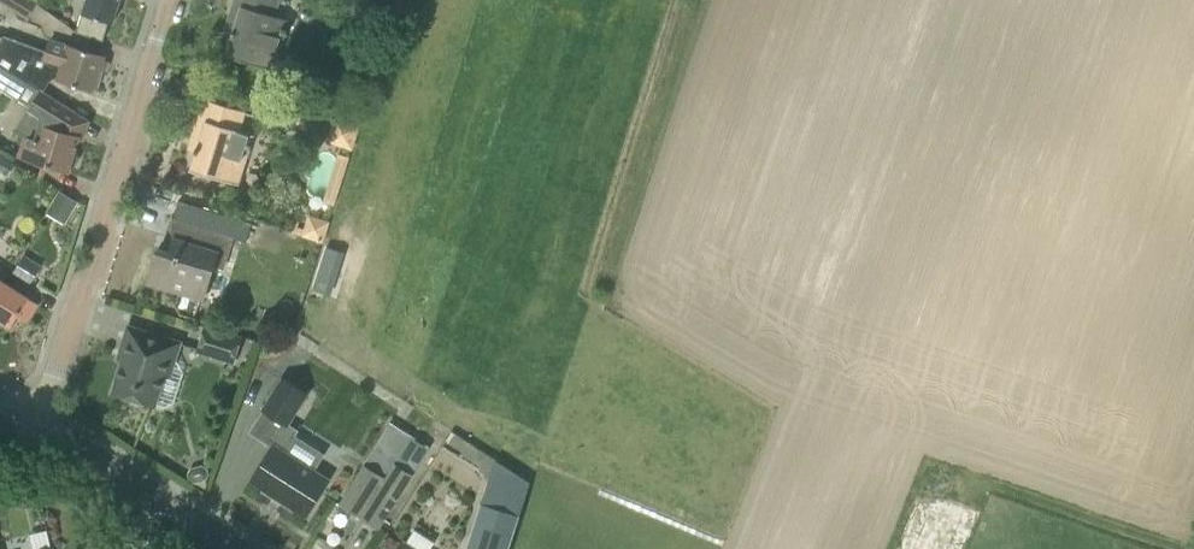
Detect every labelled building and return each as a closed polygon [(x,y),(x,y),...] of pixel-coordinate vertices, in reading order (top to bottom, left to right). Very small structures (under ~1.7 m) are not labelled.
[(36,1),(35,0),(1,0),(27,15),(36,1)] [(82,13),(77,31),(104,40),(109,21),(113,23),(120,0),(86,0),(82,13)] [(248,61),(265,66),(270,47),(276,49),(286,18),(272,13),(276,0),(235,0),(234,3),(242,6),(234,31),(233,30),(231,36),(233,36),(228,53),(226,53),(225,54),(248,61)] [(3,36),(0,43),(0,65),(16,75),(40,90),(44,93),(50,81),(54,78),(93,89),(103,55),(69,45),(69,47),(50,41),(47,52),(3,36)] [(16,75),(0,65),(0,88),(5,91),(16,75)] [(44,93),(40,90),(29,106),(14,131),(24,137),(18,155),(45,163),(68,170),(70,166),(72,167),(76,164),(79,156),(77,152),(74,151),(79,136),(72,134),(83,117),(53,98),(44,93)] [(237,129),(242,112),(243,111),(204,99),(198,118),(207,121),(199,146),(197,145),(195,151),(197,151),(192,168),(190,168),(190,169),(230,182),(235,163),(242,165),(251,133),(237,129)] [(11,163),(0,157),(0,168),(6,172),(11,163)] [(61,192),(48,213),(64,222),(77,201),(61,192)] [(309,215),(305,228),(303,234),(303,236),(323,242),(329,222),(309,215)] [(159,247),(148,282),(203,298),(214,266),(222,268),(233,236),(172,219),(167,237),(174,240),(171,251),(159,247)] [(41,265),(25,255),(14,274),(31,284),(41,265)] [(0,288),(0,318),(11,325),(17,315),(27,321),(38,303),(4,282),(0,288)] [(154,404),(162,381),(164,374),(172,376),(182,343),(129,327),(122,349),(127,351),(114,391),(127,396),(128,399),(139,403),(142,400),(154,404)] [(242,339),(206,328),(199,349),(236,360),(242,339)] [(308,392),(283,376),(263,409),(280,419),(267,440),(273,444),(250,479),(307,515),(330,478),(284,449),(297,429),(288,423),(308,392)] [(430,448),(416,439),(391,424),(340,504),(378,528),(430,448)] [(469,548),(509,548),(530,483),(513,472),(502,508),(483,503),(469,548)]
